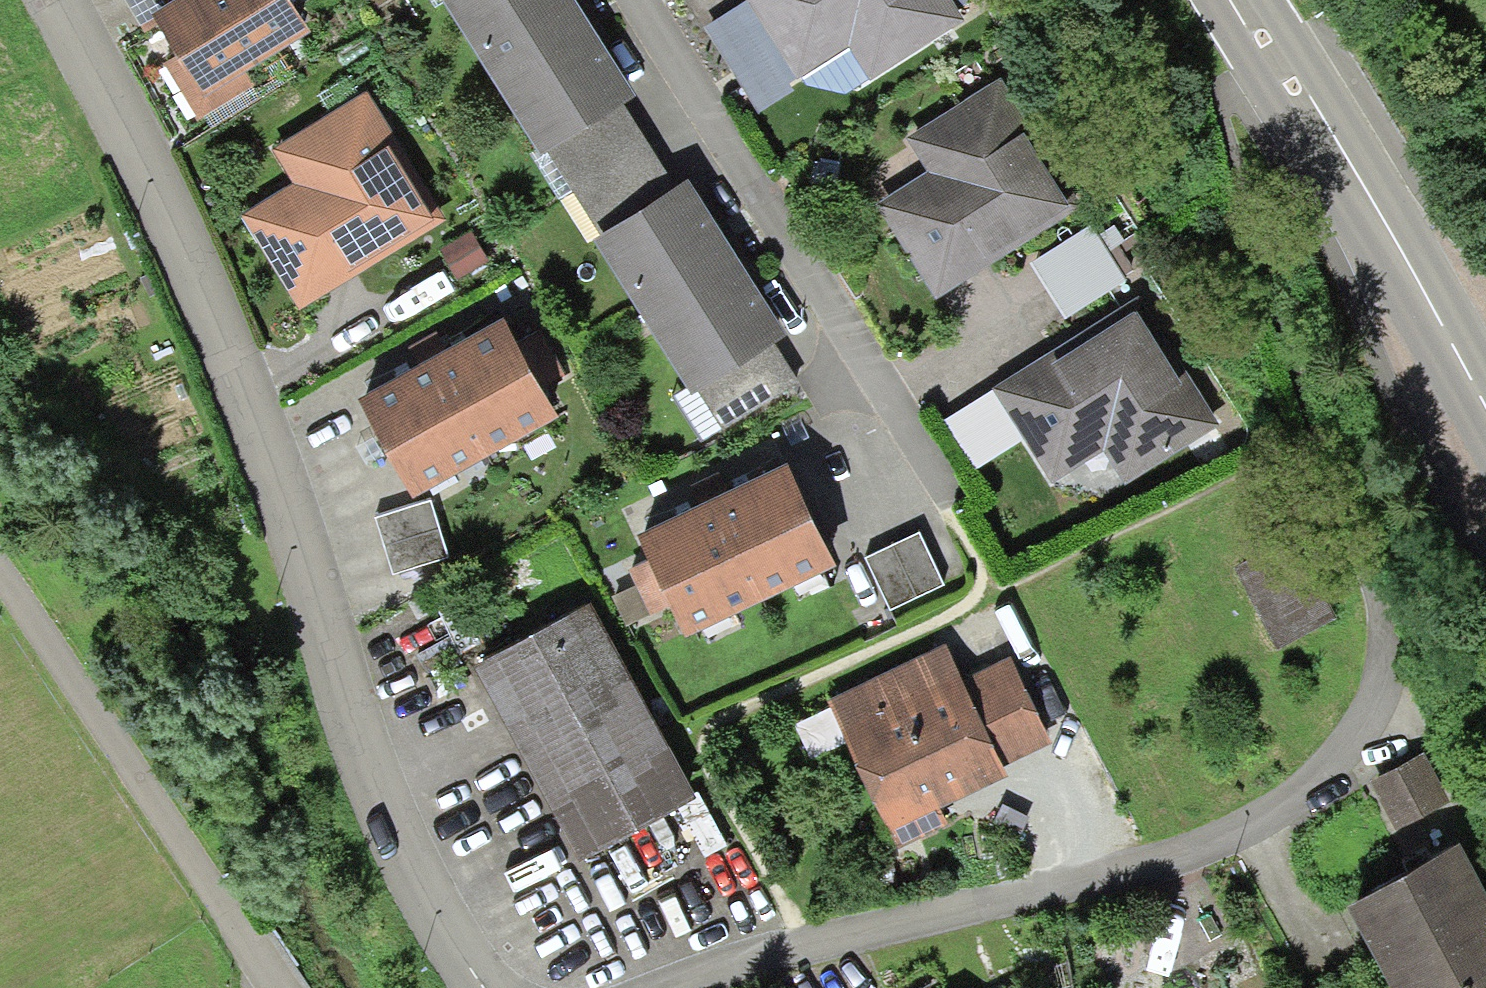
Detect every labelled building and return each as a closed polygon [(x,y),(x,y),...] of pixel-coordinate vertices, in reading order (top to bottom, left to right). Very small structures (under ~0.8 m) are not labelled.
[(145,24),(163,12),(156,0),(130,0),(145,24)] [(163,12),(184,45),(164,58),(197,112),(255,76),(242,55),(311,13),(303,0),(156,0),(163,12)] [(488,59),(584,1),(583,0),(452,0),(488,59)] [(753,0),(736,0),(705,20),(759,105),(801,78),(798,71),(753,0)] [(798,71),(849,38),(870,71),(964,12),(956,0),(753,0),(798,71)] [(602,31),(584,1),(488,59),(537,140),(545,135),(620,90),(633,82),(602,31)] [(846,88),(870,71),(849,38),(798,71),(801,78),(846,88)] [(1081,198),(1001,69),(906,128),(928,164),(876,196),(934,289),(974,265),(1081,198)] [(241,207),(299,301),(349,271),(446,212),(367,83),(271,141),(293,176),(241,207)] [(673,174),(620,90),(545,135),(594,222),(673,174)] [(594,222),(641,299),(737,241),(717,209),(690,164),(673,174),(594,222)] [(1092,223),(1035,260),(1066,307),(1123,271),(1092,223)] [(473,227),(440,245),(457,274),(489,255),(473,227)] [(756,272),(737,241),(641,299),(691,380),(771,331),(786,322),(756,272)] [(1056,339),(993,379),(1052,476),(1102,444),(1126,478),(1219,417),(1185,359),(1177,362),(1136,295),(1067,340),(1059,345),(1056,339)] [(504,299),(358,380),(413,479),(559,398),(504,299)] [(799,373),(771,331),(691,380),(720,425),(799,373)] [(835,547),(785,444),(706,482),(638,514),(655,548),(629,560),(651,606),(675,595),(686,618),(835,547)] [(429,494),(375,511),(392,563),(446,547),(429,494)] [(918,525),(866,550),(892,604),(944,579),(918,525)] [(1292,529),(1238,555),(1277,637),(1332,611),(1292,529)] [(589,589),(475,651),(579,846),(695,785),(589,589)] [(963,671),(945,636),(827,693),(899,841),(949,814),(940,796),(988,774),(1008,764),(1004,758),(963,671)] [(1011,648),(963,671),(1004,758),(1052,735),(1011,648)] [(1369,773),(1394,824),(1450,796),(1424,745),(1369,773)] [(1347,885),(1401,987),(1446,987),(1485,967),(1485,879),(1459,827),(1347,885)]
